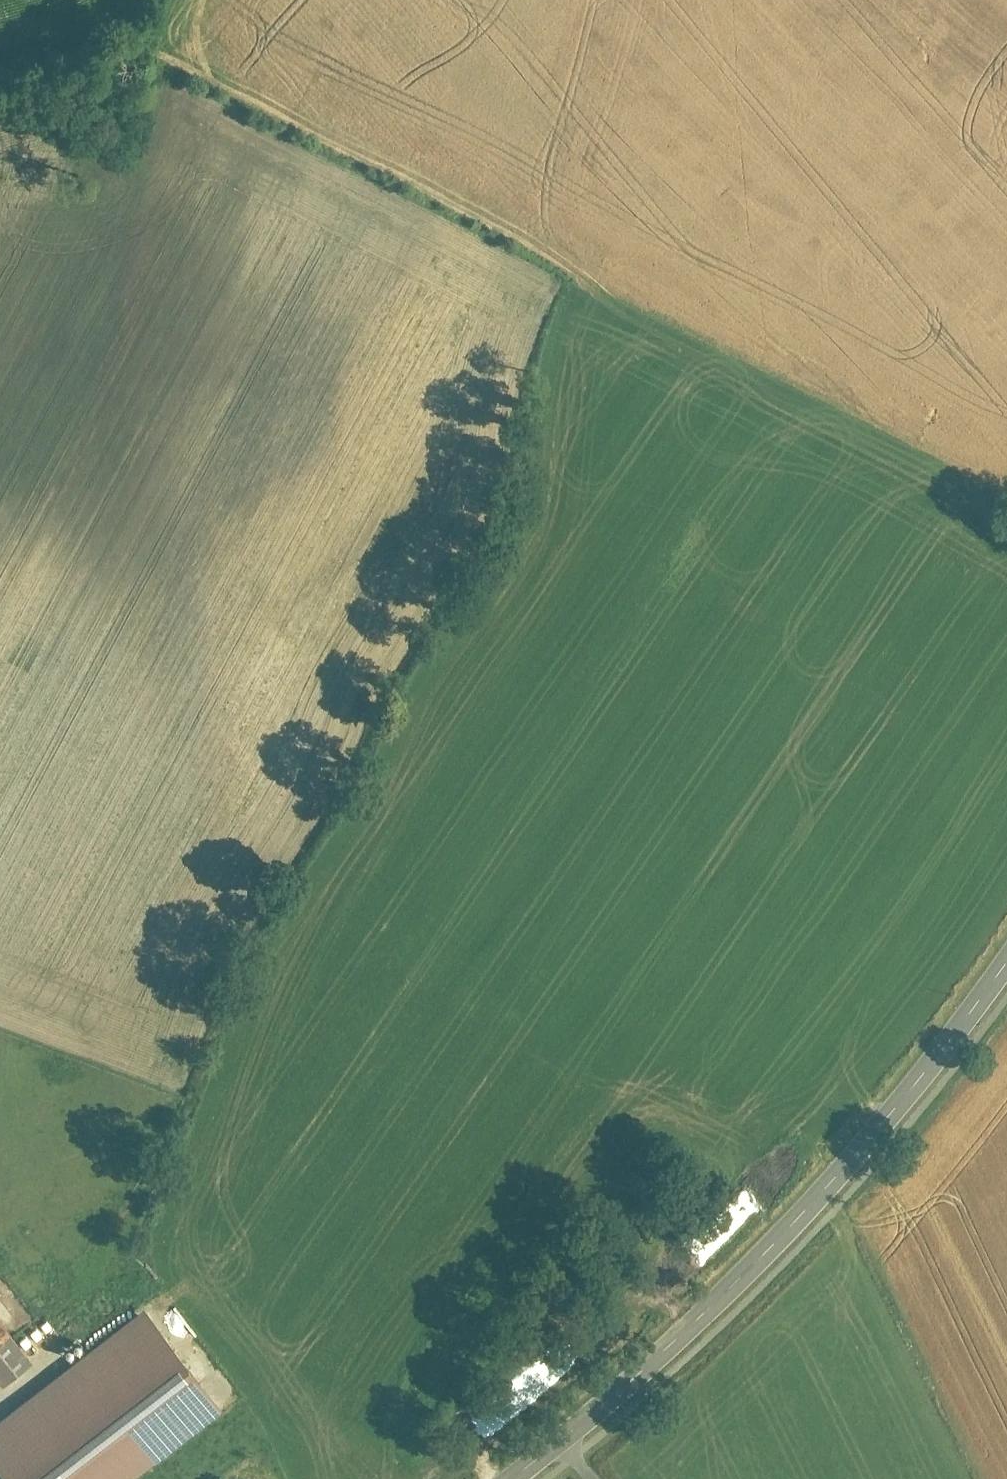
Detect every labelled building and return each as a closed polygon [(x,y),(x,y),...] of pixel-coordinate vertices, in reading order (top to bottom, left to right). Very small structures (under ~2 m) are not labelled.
[(0,1419),(0,1469),(7,1478),(136,1478),(220,1416),(142,1312),(0,1419)] [(1,1389),(35,1361),(0,1317),(0,1388),(1,1389)]
